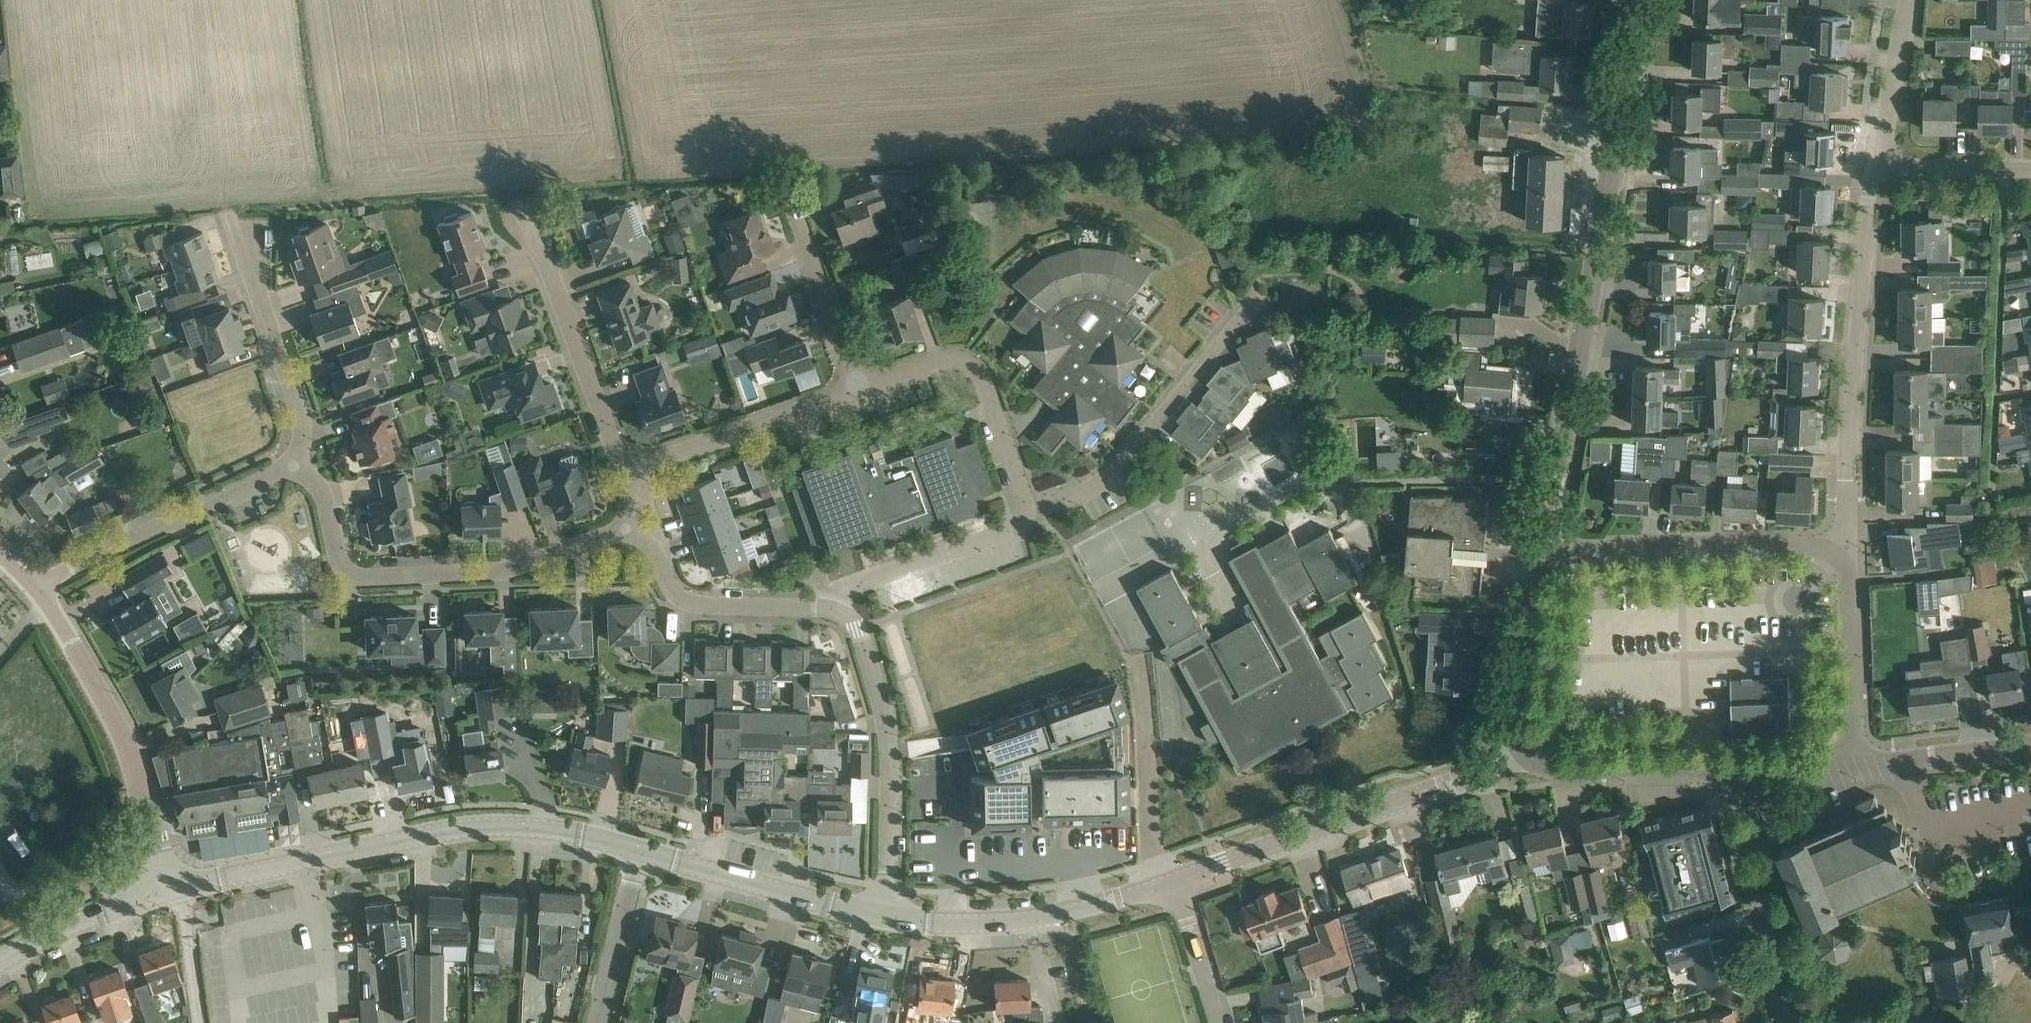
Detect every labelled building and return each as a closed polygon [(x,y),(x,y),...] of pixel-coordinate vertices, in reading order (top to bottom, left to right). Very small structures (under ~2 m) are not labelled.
[(1593,2),(1570,0),(1567,0),(1567,1),(1553,0),(1538,0),(1538,2),(1537,34),(1566,36),(1566,32),(1591,34),(1593,2)] [(1697,1),(1693,1),(1692,16),(1696,17),(1696,19),(1723,20),(1723,19),(1740,19),(1740,0),(1697,0),(1697,1)] [(2007,0),(1990,0),(1990,25),(1980,25),(1980,38),(1990,38),(1990,39),(2007,39),(2007,23),(2007,0)] [(2007,23),(2026,23),(2026,0),(2007,0),(2007,23)] [(1818,48),(1847,49),(1848,33),(1851,33),(1852,22),(1848,22),(1849,17),(1821,16),(1822,4),(1809,4),(1809,16),(1802,16),(1801,31),(1819,31),(1818,48)] [(1781,32),(1782,13),(1750,13),(1750,31),(1766,32),(1781,32)] [(1766,46),(1781,47),(1781,32),(1766,32),(1766,46)] [(1741,34),(1722,33),(1721,39),(1694,37),(1692,72),(1723,73),(1723,56),(1737,56),(1738,46),(1740,45),(1741,34)] [(1971,54),(1971,39),(1936,38),(1936,54),(1971,54)] [(2025,38),(2008,38),(2007,52),(2012,52),(2012,89),(1981,90),(1981,84),(1970,84),(1969,100),(1969,106),(1980,106),(1980,130),(2012,131),(2012,104),(2011,104),(2011,99),(2024,99),(2025,38)] [(1546,43),(1504,41),(1502,71),(1543,73),(1543,87),(1569,88),(1569,87),(1574,88),(1575,72),(1570,72),(1571,56),(1556,54),(1556,55),(1545,55),(1546,43)] [(1810,62),(1811,44),(1782,43),(1782,61),(1810,62)] [(0,45),(0,79),(9,79),(6,44),(0,45)] [(1780,69),(1780,71),(1795,71),(1795,85),(1812,86),(1811,103),(1840,105),(1840,102),(1848,103),(1848,87),(1841,86),(1842,73),(1822,72),(1817,72),(1813,72),(1809,72),(1810,62),(1782,61),(1782,64),(1781,69),(1780,69)] [(1752,68),(1751,83),(1760,84),(1779,85),(1780,71),(1780,69),(1781,69),(1782,64),(1768,63),(1767,69),(1752,68)] [(1481,92),(1481,94),(1523,98),(1525,84),(1525,81),(1499,79),(1499,81),(1482,80),(1481,92)] [(1969,100),(1970,84),(1942,83),(1942,99),(1926,98),(1926,129),(1956,130),(1956,100),(1969,100)] [(1721,110),(1722,87),(1701,87),(1701,93),(1675,93),(1674,125),(1700,125),(1701,110),(1721,110)] [(1778,99),(1778,116),(1804,117),(1804,100),(1779,99),(1778,99)] [(1482,113),(1479,142),(1507,145),(1509,128),(1510,128),(1538,129),(1543,130),(1544,106),(1539,106),(1511,105),(1499,104),(1498,114),(1482,113)] [(1778,116),(1777,134),(1779,134),(1779,130),(1790,130),(1789,144),(1807,145),(1806,173),(1827,174),(1827,172),(1823,172),(1823,162),(1828,162),(1834,162),(1834,161),(1833,161),(1834,144),(1835,144),(1835,142),(1834,142),(1834,134),(1836,134),(1836,132),(1835,132),(1835,131),(1836,131),(1836,130),(1824,129),(1825,120),(1830,120),(1830,118),(1804,117),(1778,116)] [(1723,126),(1723,136),(1775,136),(1776,118),(1723,118),(1723,126)] [(1674,146),(1673,178),(1699,179),(1698,190),(1704,191),(1718,191),(1723,192),(1723,176),(1722,176),(1698,175),(1699,161),(1718,162),(1719,149),(1699,149),(1699,147),(1694,147),(1674,146)] [(1533,154),(1533,149),(1515,148),(1513,184),(1529,185),(1527,222),(1562,223),(1566,156),(1533,154)] [(1484,169),(1509,170),(1510,155),(1484,154),(1484,169)] [(1737,175),(1723,174),(1723,192),(1736,192),(1752,192),(1755,192),(1756,179),(1758,178),(1760,169),(1761,162),(1738,161),(1737,175)] [(22,195),(19,171),(0,173),(0,197),(22,195)] [(845,205),(831,210),(842,242),(861,236),(877,230),(871,215),(888,209),(881,192),(919,179),(917,171),(869,173),(872,181),(869,182),(850,189),(840,192),(845,205)] [(1799,186),(1800,173),(1760,171),(1759,185),(1793,187),(1792,216),(1830,218),(1830,215),(1833,215),(1834,203),(1830,203),(1831,186),(1804,184),(1803,187),(1799,186)] [(688,192),(670,196),(676,222),(694,218),(688,192)] [(1672,203),(1671,234),(1691,234),(1696,234),(1696,233),(1711,234),(1715,234),(1716,192),(1712,192),(1697,192),(1697,204),(1672,203)] [(1736,192),(1736,204),(1740,208),(1752,208),(1752,192),(1736,192)] [(363,202),(352,203),(353,211),(364,210),(363,202)] [(593,211),(575,217),(581,236),(589,233),(598,260),(628,249),(632,261),(651,254),(645,235),(633,239),(623,209),(596,218),(593,211)] [(728,249),(718,253),(727,280),(764,267),(759,254),(768,250),(774,248),(769,234),(766,235),(757,210),(719,223),(728,249)] [(445,220),(438,223),(450,259),(454,258),(459,273),(451,276),(457,293),(469,289),(488,283),(481,265),(477,267),(471,252),(476,250),(484,247),(480,237),(471,211),(457,216),(455,213),(444,217),(445,220)] [(1754,212),(1753,228),(1784,229),(1784,213),(1754,212)] [(2023,219),(2025,234),(2028,233),(2030,246),(2027,247),(2027,248),(2030,247),(2030,218),(2023,219)] [(1899,235),(1899,252),(1931,251),(1931,236),(1944,235),(1944,221),(1930,221),(1930,220),(1903,220),(1903,235),(1899,235)] [(333,291),(356,283),(398,268),(391,248),(362,258),(364,263),(351,267),(342,242),(334,245),(327,223),(310,229),(309,225),(299,228),(301,232),(293,235),(299,252),(289,256),(299,282),(327,272),(333,291)] [(147,224),(135,229),(137,234),(149,229),(147,224)] [(117,228),(101,234),(107,250),(123,245),(117,228)] [(944,241),(939,228),(915,236),(920,250),(944,241)] [(1223,267),(1238,261),(1226,229),(1211,235),(1223,267)] [(1770,229),(1770,241),(1796,242),(1797,230),(1770,229)] [(1746,247),(1747,231),(1716,230),(1715,246),(1746,247)] [(202,231),(163,245),(168,258),(171,257),(175,268),(210,255),(202,231)] [(156,247),(151,235),(143,239),(147,251),(156,247)] [(1827,274),(1829,242),(1801,240),(1800,272),(1827,274)] [(1129,297),(1152,268),(1117,250),(1079,246),(1044,256),(1012,282),(1027,295),(1008,318),(1026,333),(1014,347),(1019,351),(1021,350),(1042,366),(1041,369),(1043,371),(1030,386),(1058,409),(1034,438),(1051,452),(1065,434),(1080,446),(1084,441),(1083,439),(1099,419),(1101,419),(1104,415),(1116,425),(1137,400),(1119,385),(1122,382),(1121,380),(1137,359),(1139,360),(1143,355),(1129,344),(1144,326),(1128,312),(1136,302),(1129,297)] [(2027,248),(2007,251),(2007,261),(2029,257),(2030,261),(2030,247),(2027,248)] [(1733,248),(1730,259),(1742,262),(1745,250),(1733,248)] [(897,282),(913,276),(905,254),(889,260),(897,282)] [(210,255),(175,268),(178,278),(175,279),(180,292),(219,279),(210,255)] [(686,256),(671,257),(672,271),(687,270),(686,256)] [(1491,256),(1490,271),(1499,272),(1497,288),(1502,289),(1515,290),(1512,315),(1531,316),(1532,308),(1540,309),(1543,275),(1522,273),(1524,259),(1504,257),(1500,257),(1491,256)] [(1651,259),(1650,289),(1670,289),(1675,289),(1689,289),(1690,274),(1690,261),(1676,261),(1676,259),(1671,259),(1658,259),(1651,259)] [(1947,261),(1930,261),(1930,274),(1942,275),(1961,274),(1961,261),(1947,261)] [(399,269),(386,273),(389,281),(396,285),(403,282),(399,269)] [(753,277),(722,288),(726,300),(735,304),(741,302),(752,332),(791,318),(795,316),(790,303),(783,284),(776,287),(770,271),(753,277)] [(1728,273),(1725,289),(1736,291),(1740,275),(1728,273)] [(1988,274),(1969,274),(1942,275),(1943,288),(1988,287),(1988,274)] [(2007,279),(2006,293),(2017,291),(2015,278),(2007,279)] [(639,307),(630,282),(597,293),(617,348),(649,337),(646,328),(659,324),(652,303),(639,307)] [(319,310),(310,313),(312,321),(315,328),(313,329),(311,334),(313,338),(317,341),(319,340),(321,346),(359,333),(353,315),(366,310),(356,283),(333,291),(327,293),(332,305),(319,310)] [(1788,301),(1789,284),(1740,283),(1736,302),(1760,303),(1760,299),(1788,301)] [(1341,312),(1362,298),(1354,287),(1334,300),(1341,312)] [(1932,316),(1932,301),(1946,300),(1951,296),(1951,288),(1943,288),(1900,288),(1900,316),(1932,316)] [(473,297),(462,301),(472,328),(473,328),(472,326),(482,322),(487,335),(476,339),(481,354),(493,350),(493,351),(507,346),(508,349),(513,348),(517,345),(516,342),(530,337),(529,333),(533,332),(528,318),(524,309),(521,310),(516,297),(511,299),(496,304),(492,291),(473,297)] [(177,307),(173,295),(164,298),(169,310),(177,307)] [(923,337),(908,295),(876,306),(884,328),(890,325),(898,346),(923,337)] [(1820,331),(1822,299),(1793,297),(1792,313),(1784,313),(1783,337),(1806,338),(1806,331),(1820,331)] [(190,343),(193,342),(242,324),(238,315),(233,317),(228,305),(212,311),(208,300),(178,311),(190,343)] [(1696,314),(1697,303),(1674,303),(1674,312),(1650,311),(1649,342),(1673,343),(1674,327),(1690,328),(1691,313),(1696,314)] [(443,317),(430,310),(420,313),(419,315),(423,324),(437,331),(443,317)] [(2022,316),(2024,326),(2026,340),(2030,339),(2030,350),(2030,314),(2022,316)] [(1460,343),(1493,345),(1495,319),(1461,317),(1448,316),(1447,342),(1460,343)] [(1932,329),(1932,316),(1900,316),(1900,344),(1944,343),(1945,329),(1932,329)] [(60,326),(11,344),(21,372),(70,355),(69,353),(86,347),(85,344),(77,321),(60,326)] [(242,324),(193,342),(195,349),(206,348),(210,359),(204,361),(209,372),(231,364),(227,353),(243,347),(239,336),(245,333),(242,324)] [(1297,360),(1288,339),(1277,344),(1269,327),(1253,333),(1255,338),(1237,346),(1242,358),(1253,382),(1254,381),(1279,370),(1278,368),(1297,360)] [(714,333),(683,343),(691,366),(711,359),(711,358),(721,354),(714,333)] [(331,372),(341,402),(378,390),(372,373),(384,369),(382,361),(396,356),(389,335),(374,340),(336,353),(342,368),(331,372)] [(755,343),(745,346),(753,367),(759,384),(793,371),(812,365),(803,339),(778,348),(774,336),(755,343)] [(1733,355),(1733,339),(1678,339),(1678,355),(1733,355)] [(1746,339),(1733,339),(1733,355),(1758,355),(1759,340),(1746,339)] [(1758,356),(1777,357),(1777,356),(1785,356),(1786,340),(1759,340),(1758,355),(1758,356)] [(1385,360),(1386,343),(1364,342),(1363,359),(1385,360)] [(1983,358),(1983,344),(1956,343),(1956,358),(1983,358)] [(1459,351),(1457,379),(1466,380),(1465,396),(1492,398),(1491,403),(1493,403),(1492,411),(1510,413),(1514,371),(1480,368),(1481,353),(1459,351)] [(162,354),(149,358),(153,370),(155,369),(166,365),(162,354)] [(438,360),(444,377),(459,371),(453,354),(438,360)] [(1707,382),(1730,381),(1733,356),(1706,356),(1707,382)] [(1776,370),(1790,371),(1789,387),(1817,388),(1819,358),(1785,356),(1777,356),(1777,357),(1776,370)] [(2016,356),(2003,359),(2005,371),(2018,369),(2016,356)] [(1253,382),(1242,358),(1224,365),(1223,364),(1212,377),(1216,380),(1203,396),(1204,397),(1231,419),(1233,420),(1251,398),(1249,397),(1257,388),(1254,381),(1253,382)] [(1983,372),(1983,358),(1956,358),(1956,371),(1983,372)] [(512,369),(480,381),(489,406),(505,400),(507,406),(516,403),(521,418),(540,411),(559,405),(551,382),(542,386),(534,362),(512,369)] [(653,366),(634,373),(643,398),(636,401),(646,431),(660,426),(665,428),(670,426),(672,422),(684,418),(677,399),(673,387),(670,389),(661,363),(653,366)] [(1632,393),(1634,394),(1662,395),(1662,380),(1680,380),(1680,369),(1663,368),(1663,367),(1635,366),(1635,382),(1632,381),(1629,384),(1629,391),(1632,393)] [(1946,398),(1946,370),(1896,370),(1896,398),(1928,398),(1946,398)] [(438,380),(436,372),(426,375),(429,383),(438,380)] [(48,403),(71,394),(64,376),(41,384),(48,403)] [(465,384),(453,378),(441,382),(445,394),(458,400),(465,384)] [(1662,412),(1662,395),(1634,394),(1634,397),(1632,397),(1629,399),(1629,407),(1631,409),(1634,409),(1634,424),(1661,425),(1661,423),(1679,423),(1679,412),(1662,412)] [(399,396),(399,395),(351,412),(356,427),(353,428),(357,440),(353,441),(361,462),(372,459),(373,462),(394,454),(387,436),(395,433),(389,416),(396,414),(391,399),(399,396)] [(1723,431),(1726,410),(1728,395),(1706,396),(1707,425),(1709,425),(1709,432),(1723,431)] [(2019,397),(2021,404),(2023,419),(2026,418),(2028,432),(2029,433),(2030,432),(2030,395),(2019,397)] [(1748,451),(1779,453),(1779,436),(1815,438),(1815,436),(1818,436),(1820,434),(1820,425),(1818,423),(1815,423),(1816,406),(1790,404),(1790,397),(1771,396),(1770,436),(1749,435),(1748,451)] [(1185,417),(1173,432),(1203,457),(1221,435),(1219,434),(1231,419),(1204,397),(1198,405),(1192,400),(1181,414),(1185,417)] [(1945,416),(1928,416),(1928,398),(1896,398),(1896,426),(1928,426),(1937,426),(1937,422),(1945,423),(1945,416)] [(5,468),(9,465),(1,454),(13,444),(37,436),(36,432),(49,427),(48,423),(61,418),(66,415),(62,403),(0,427),(0,472),(5,468)] [(1292,418),(1280,408),(1272,418),(1279,424),(1292,418)] [(151,411),(137,416),(137,417),(140,426),(142,430),(156,425),(151,411)] [(137,417),(123,422),(126,431),(140,426),(137,417)] [(1982,438),(1983,423),(1945,423),(1937,422),(1937,426),(1937,438),(1982,438)] [(2005,425),(1999,426),(2001,436),(2011,434),(2010,428),(2005,425)] [(1244,429),(1226,438),(1233,451),(1251,442),(1244,429)] [(1999,436),(2001,451),(2030,446),(2030,447),(2030,432),(2029,433),(2028,432),(1999,436)] [(994,491),(975,440),(956,447),(951,434),(913,448),(914,452),(886,462),(876,436),(868,438),(867,436),(845,444),(847,450),(800,467),(806,482),(791,487),(815,553),(872,533),(880,544),(881,545),(911,535),(909,529),(925,524),(927,528),(940,524),(979,510),(974,498),(994,491)] [(1668,434),(1668,437),(1666,456),(1687,457),(1689,434),(1668,434)] [(416,461),(442,453),(437,435),(410,443),(416,461)] [(1608,483),(1606,505),(1616,506),(1616,507),(1648,509),(1650,479),(1651,460),(1664,461),(1666,461),(1666,456),(1668,437),(1651,435),(1632,435),(1632,438),(1637,438),(1635,478),(1635,481),(1618,480),(1618,484),(1608,483)] [(1937,438),(1936,453),(1982,453),(1982,438),(1937,438)] [(1591,439),(1591,458),(1611,458),(1611,439),(1591,439)] [(464,503),(461,503),(461,517),(462,537),(501,536),(500,504),(505,502),(508,508),(526,502),(520,483),(512,462),(505,441),(497,443),(505,465),(492,469),(500,491),(489,494),(489,502),(477,503),(475,500),(466,500),(464,503)] [(38,479),(19,494),(39,519),(58,505),(61,509),(73,500),(61,485),(103,461),(96,448),(84,455),(82,453),(77,456),(53,470),(48,464),(33,472),(38,479)] [(1737,474),(1739,450),(1718,449),(1717,461),(1716,472),(1737,474)] [(1888,478),(1920,478),(1932,478),(1932,454),(1920,454),(1920,450),(1888,450),(1888,478)] [(28,475),(33,472),(48,464),(49,463),(42,451),(21,463),(28,475)] [(1788,469),(1813,470),(1814,453),(1789,452),(1788,469)] [(538,457),(522,463),(533,494),(548,489),(556,511),(557,516),(568,512),(591,503),(585,486),(588,485),(580,463),(579,463),(576,456),(571,454),(560,458),(558,462),(561,469),(550,473),(547,466),(542,468),(538,457)] [(758,454),(743,459),(748,474),(763,468),(758,454)] [(1674,491),(1672,511),(1704,513),(1706,493),(1707,484),(1715,484),(1716,472),(1717,461),(1693,459),(1692,468),(1691,482),(1674,481),(1674,491)] [(444,460),(432,462),(435,475),(445,473),(444,460)] [(1725,494),(1724,514),(1726,515),(1726,517),(1727,519),(1738,520),(1740,518),(1740,516),(1756,517),(1757,497),(1758,487),(1757,487),(1758,472),(1744,471),(1743,486),(1726,485),(1725,494)] [(373,519),(368,520),(373,540),(392,536),(393,541),(408,537),(413,537),(409,520),(404,497),(409,496),(404,472),(380,477),(385,500),(369,503),(373,519)] [(724,497),(717,476),(683,488),(687,500),(678,503),(682,512),(724,497)] [(1778,518),(1810,520),(1811,510),(1815,510),(1816,493),(1812,492),(1812,478),(1798,477),(1797,491),(1780,490),(1778,518)] [(1920,506),(1920,478),(1888,478),(1888,506),(1920,506)] [(768,483),(757,486),(761,498),(772,494),(768,483)] [(1396,554),(1382,553),(1387,568),(1395,569),(1416,571),(1415,595),(1433,596),(1433,591),(1473,594),(1473,585),(1475,561),(1476,548),(1478,532),(1485,532),(1485,534),(1486,535),(1487,517),(1475,516),(1476,498),(1452,499),(1453,494),(1412,495),(1410,515),(1407,549),(1404,549),(1403,554),(1396,554)] [(1974,518),(1974,495),(1962,495),(1962,503),(1948,503),(1948,518),(1974,518)] [(731,518),(724,497),(682,512),(685,522),(694,519),(698,530),(731,518)] [(775,503),(766,506),(772,527),(782,523),(783,522),(782,520),(781,516),(776,502),(775,503)] [(101,522),(93,504),(68,516),(76,534),(101,522)] [(739,539),(731,518),(698,530),(701,540),(693,543),(696,554),(739,539)] [(1964,519),(1964,528),(1976,528),(1976,519),(1964,519)] [(1906,530),(1888,533),(1892,563),(1896,563),(1897,572),(1931,567),(1929,548),(1962,543),(1959,520),(1928,521),(1928,525),(1905,525),(1906,530)] [(782,523),(772,527),(782,558),(794,553),(782,523)] [(2020,526),(2010,526),(2010,536),(2020,536),(2020,526)] [(1172,568),(1138,587),(1168,643),(1162,647),(1171,664),(1179,660),(1212,719),(1208,721),(1201,725),(1211,743),(1218,739),(1222,737),(1239,769),(1296,738),(1298,741),(1319,730),(1318,726),(1350,709),(1348,707),(1357,702),(1362,712),(1394,695),(1380,669),(1386,666),(1372,640),(1379,637),(1364,610),(1319,634),(1329,653),(1320,658),(1290,602),(1297,598),(1305,594),(1319,586),(1327,599),(1358,581),(1347,560),(1346,558),(1336,540),(1330,529),(1299,546),(1290,529),(1259,546),(1257,544),(1252,546),(1247,538),(1231,546),(1236,555),(1230,558),(1252,599),(1245,603),(1253,617),(1214,639),(1206,625),(1204,627),(1172,568)] [(189,557),(215,547),(210,532),(184,542),(189,557)] [(1344,535),(1336,540),(1346,558),(1354,554),(1344,535)] [(746,559),(739,539),(696,554),(700,563),(708,560),(712,571),(746,559)] [(776,548),(767,551),(769,558),(779,555),(776,548)] [(163,552),(118,578),(120,581),(121,581),(127,591),(126,592),(128,595),(129,594),(134,603),(112,615),(114,618),(110,620),(117,632),(121,630),(128,643),(167,621),(151,593),(149,594),(145,586),(173,569),(163,552)] [(1355,556),(1347,560),(1358,581),(1366,577),(1355,556)] [(1978,586),(1990,584),(1987,560),(1974,562),(1978,586)] [(1972,574),(1938,579),(1939,594),(1972,589),(1972,574)] [(1938,579),(1918,580),(1921,613),(1941,612),(1939,594),(1938,579)] [(609,642),(629,642),(630,646),(631,649),(633,652),(636,655),(639,657),(642,659),(646,659),(650,659),(650,669),(677,669),(677,642),(663,642),(661,635),(657,630),(651,626),(644,626),(643,604),(608,605),(609,642)] [(578,654),(593,654),(591,618),(578,618),(577,606),(530,608),(531,631),(529,631),(529,644),(567,643),(567,645),(577,645),(578,654)] [(518,678),(517,638),(503,638),(501,610),(464,611),(466,643),(489,642),(490,661),(493,665),(503,664),(503,678),(518,678)] [(207,629),(197,611),(172,625),(180,638),(207,629)] [(1420,613),(1419,631),(1430,631),(1429,663),(1427,689),(1440,689),(1470,691),(1470,690),(1467,690),(1468,663),(1471,663),(1472,636),(1464,636),(1443,635),(1443,630),(1444,630),(1445,614),(1425,613),(1420,613)] [(444,661),(442,627),(424,628),(424,631),(415,632),(414,614),(366,616),(367,632),(363,632),(364,647),(368,647),(368,650),(425,647),(426,662),(444,661)] [(1988,654),(1983,624),(1966,627),(1971,657),(1988,654)] [(1966,636),(1941,640),(1944,656),(1947,673),(1954,672),(1971,669),(1966,636)] [(706,638),(694,638),(693,676),(714,676),(717,682),(716,704),(732,704),(733,677),(732,677),(733,643),(732,643),(706,643),(706,638)] [(733,643),(732,677),(733,677),(753,677),(755,683),(754,705),(760,705),(760,709),(770,709),(770,705),(771,705),(771,678),(771,644),(744,644),(745,639),(733,639),(732,643),(733,643)] [(771,644),(771,678),(791,678),(793,684),(793,706),(799,706),(799,710),(809,710),(809,706),(809,691),(810,654),(810,645),(783,645),(783,640),(772,640),(771,640),(771,644)] [(174,721),(195,709),(189,699),(198,694),(187,674),(195,667),(185,648),(160,661),(164,670),(146,679),(156,697),(160,695),(174,721)] [(2028,668),(2026,648),(2003,652),(2005,670),(1989,672),(1993,700),(2023,695),(2019,669),(2028,668)] [(810,654),(809,691),(828,692),(838,722),(855,716),(835,659),(821,659),(821,654),(810,654)] [(1921,667),(1907,669),(1912,718),(1959,712),(1957,695),(1955,676),(1924,680),(1923,667),(1921,667)] [(971,727),(966,729),(967,731),(967,732),(972,747),(973,749),(975,755),(978,765),(990,761),(995,775),(970,775),(971,827),(1030,826),(1029,813),(1041,813),(1041,819),(1075,819),(1127,817),(1126,767),(1122,767),(1120,720),(1126,719),(1126,715),(1127,714),(1115,678),(1110,680),(1108,672),(1083,681),(1086,688),(1072,693),(1070,685),(1041,695),(1043,703),(1038,704),(1036,697),(1007,707),(1009,714),(995,719),(993,711),(969,720),(971,727)] [(1742,679),(1731,680),(1732,730),(1734,730),(1733,721),(1743,721),(1743,726),(1741,726),(1741,727),(1789,725),(1790,728),(1791,728),(1789,678),(1753,679),(1753,677),(1742,677),(1742,679)] [(291,700),(308,696),(304,678),(287,682),(291,700)] [(681,695),(682,682),(657,681),(657,694),(681,695)] [(224,729),(271,714),(261,683),(214,698),(224,729)] [(504,684),(474,689),(480,728),(495,726),(493,714),(508,712),(504,684)] [(682,684),(681,695),(681,696),(685,696),(695,696),(695,684),(682,684)] [(453,686),(436,687),(437,713),(454,712),(453,686)] [(549,689),(523,689),(527,702),(528,702),(542,702),(549,702),(549,689)] [(695,696),(685,696),(685,720),(697,720),(696,744),(696,764),(712,764),(713,708),(713,696),(695,696)] [(542,702),(528,702),(533,716),(542,716),(542,702)] [(597,736),(626,738),(628,703),(600,702),(597,736)] [(308,774),(323,771),(320,759),(323,758),(319,734),(313,735),(307,707),(283,712),(285,718),(290,746),(297,779),(309,777),(308,774)] [(712,775),(711,799),(724,799),(723,824),(766,826),(766,825),(796,826),(796,834),(808,834),(809,812),(797,811),(797,798),(806,799),(806,782),(806,775),(783,774),(784,770),(781,770),(782,765),(781,765),(781,749),(808,749),(809,710),(799,710),(770,709),(760,709),(713,708),(712,764),(712,775)] [(386,710),(363,715),(371,754),(392,750),(394,763),(399,789),(431,782),(426,758),(431,757),(428,741),(400,747),(393,717),(388,718),(386,710)] [(1469,714),(1454,729),(1464,739),(1479,724),(1469,714)] [(363,715),(350,718),(356,750),(358,758),(369,756),(371,755),(371,754),(363,715)] [(158,755),(154,756),(162,784),(164,789),(166,795),(174,794),(178,815),(178,817),(183,820),(186,820),(189,837),(198,836),(235,829),(235,828),(265,823),(272,822),(270,813),(279,811),(281,820),(299,817),(297,808),(291,772),(282,774),(277,749),(290,746),(285,718),(270,721),(269,717),(269,718),(227,731),(229,738),(213,740),(166,748),(167,752),(167,754),(158,755)] [(834,720),(809,720),(809,732),(833,732),(834,720)] [(495,726),(480,728),(462,731),(469,779),(503,773),(499,748),(498,748),(495,726)] [(602,782),(604,782),(610,756),(589,750),(593,734),(578,730),(567,773),(589,779),(588,783),(601,787),(602,782)] [(848,737),(848,750),(851,751),(850,774),(868,774),(869,738),(848,737)] [(644,748),(633,790),(635,790),(637,794),(646,796),(650,794),(684,802),(689,783),(691,774),(680,772),(684,758),(675,756),(663,753),(644,748)] [(361,763),(333,769),(339,798),(367,792),(361,763)] [(309,777),(315,803),(339,798),(333,769),(323,771),(308,774),(309,777)] [(806,782),(806,799),(818,799),(817,826),(849,827),(850,783),(806,782)] [(1899,827),(1894,815),(1890,817),(1885,807),(1881,808),(1875,795),(1857,803),(1862,816),(1844,824),(1841,816),(1831,820),(1834,828),(1806,841),(1806,839),(1781,850),(1813,925),(1822,921),(1825,928),(1823,928),(1825,931),(1820,943),(1817,944),(1822,954),(1825,953),(1836,957),(1838,960),(1848,956),(1846,953),(1851,941),(1854,940),(1850,930),(1847,931),(1835,927),(1834,924),(1832,925),(1829,918),(1839,914),(1838,912),(1916,879),(1913,871),(1917,869),(1912,858),(1916,856),(1903,825),(1899,827)] [(1710,805),(1642,823),(1667,916),(1713,903),(1713,904),(1733,898),(1715,830),(1717,830),(1710,805)] [(1626,844),(1618,812),(1583,820),(1593,863),(1608,860),(1606,848),(1626,844)] [(1560,823),(1525,831),(1529,851),(1532,863),(1534,862),(1536,874),(1553,871),(1555,879),(1565,877),(1565,875),(1571,874),(1569,864),(1566,853),(1564,843),(1560,823)] [(1498,835),(1468,843),(1475,869),(1475,868),(1478,879),(1483,881),(1491,879),(1494,876),(1494,878),(1509,874),(1505,860),(1505,859),(1504,854),(1500,840),(1498,835)] [(1468,843),(1437,852),(1443,875),(1448,891),(1462,887),(1458,873),(1475,869),(1468,843)] [(1400,849),(1344,869),(1355,901),(1411,881),(1400,849)] [(1599,868),(1582,872),(1589,903),(1590,911),(1608,907),(1599,868)] [(1589,903),(1582,872),(1571,874),(1565,875),(1565,877),(1572,906),(1589,903)] [(1443,875),(1426,880),(1435,911),(1447,954),(1465,949),(1454,907),(1450,890),(1448,891),(1443,875)] [(1538,918),(1529,884),(1514,889),(1523,922),(1538,918)] [(1309,917),(1297,886),(1276,894),(1275,889),(1260,894),(1261,899),(1245,905),(1246,907),(1236,911),(1246,937),(1255,934),(1261,952),(1285,943),(1280,928),(1309,917)] [(556,890),(540,889),(538,909),(537,917),(539,917),(538,921),(539,921),(537,941),(541,942),(538,977),(553,978),(556,939),(561,939),(564,908),(555,907),(556,890)] [(580,892),(556,890),(555,907),(564,908),(561,939),(556,939),(553,978),(560,979),(561,962),(574,963),(579,912),(580,892)] [(513,922),(515,894),(481,891),(478,935),(495,936),(496,921),(513,922)] [(429,914),(428,920),(429,921),(429,952),(442,952),(442,942),(468,942),(469,908),(460,907),(461,896),(430,894),(429,914)] [(2018,948),(2009,895),(1991,899),(1990,898),(1981,899),(1982,900),(1963,904),(1975,967),(1971,968),(1975,983),(1996,979),(1992,952),(2018,948)] [(370,948),(388,946),(389,949),(387,949),(395,1016),(415,1014),(412,947),(410,921),(398,922),(395,900),(364,903),(367,929),(368,929),(370,948)] [(1644,909),(1628,912),(1634,938),(1650,934),(1644,909)] [(1350,946),(1349,946),(1354,962),(1365,1001),(1385,995),(1361,910),(1342,915),(1342,916),(1350,946)] [(674,920),(656,916),(646,956),(678,964),(686,966),(695,929),(673,924),(674,920)] [(1321,940),(1298,948),(1299,949),(1308,976),(1311,978),(1354,962),(1349,946),(1350,946),(1342,916),(1316,925),(1321,940)] [(1580,927),(1551,935),(1558,966),(1576,962),(1573,950),(1586,947),(1580,927)] [(713,967),(712,982),(738,990),(739,988),(762,995),(764,986),(770,966),(757,963),(762,944),(754,942),(756,934),(740,929),(737,937),(722,933),(716,952),(712,966),(713,967)] [(1693,939),(1666,947),(1672,968),(1694,962),(1700,985),(1716,980),(1736,975),(1725,937),(1712,940),(1710,935),(1702,937),(1693,939)] [(169,943),(140,953),(146,972),(148,976),(147,977),(148,981),(152,993),(153,992),(168,987),(182,982),(177,967),(169,943)] [(499,953),(473,951),(471,970),(497,972),(499,953)] [(416,1020),(444,1020),(443,952),(442,952),(429,952),(416,952),(416,1020)] [(799,1005),(817,1010),(830,962),(792,952),(784,983),(781,995),(800,1000),(799,1005)] [(1969,984),(1975,983),(1971,968),(1968,969),(1965,955),(1934,960),(1940,994),(1970,988),(1969,984)] [(665,1022),(687,1022),(698,978),(684,974),(686,966),(678,964),(676,972),(674,972),(664,1012),(668,1013),(665,1022)] [(1360,986),(1352,964),(1328,972),(1332,985),(1342,982),(1346,992),(1360,986)] [(849,1022),(882,1022),(882,1021),(888,990),(891,970),(860,965),(856,984),(855,991),(852,1007),(849,1022)] [(119,969),(90,979),(97,998),(98,1003),(99,1003),(105,1020),(130,1011),(124,994),(127,993),(125,988),(119,969)] [(475,975),(474,986),(488,987),(489,976),(475,975)] [(1262,986),(1265,1001),(1267,1011),(1264,1012),(1266,1022),(1295,1022),(1318,1019),(1316,1011),(1305,1014),(1302,997),(1314,995),(1311,978),(1308,976),(1303,978),(1296,979),(1283,982),(1262,986)] [(920,978),(918,1008),(929,1009),(928,1022),(948,1022),(949,1011),(952,981),(920,978)] [(994,980),(996,1008),(1012,1007),(1013,1022),(1027,1022),(1026,1011),(1033,1010),(1033,1004),(1029,1005),(1027,978),(994,980)] [(475,993),(475,1002),(484,1002),(484,993),(475,993)] [(1624,998),(1630,1014),(1644,1009),(1638,993),(1624,998)] [(42,1004),(49,1022),(81,1022),(79,1018),(78,1013),(71,994),(55,999),(54,997),(52,995),(46,998),(44,1000),(45,1003),(42,1004)] [(359,1022),(380,1022),(379,995),(359,995),(359,1022)] [(785,1000),(768,996),(761,1022),(779,1022),(785,1000)] [(1033,1004),(1033,1010),(1026,1011),(1027,1022),(1041,1022),(1043,1022),(1042,1008),(1043,1007),(1039,1003),(1037,1004),(1033,1004)] [(157,1004),(142,1009),(147,1022),(164,1022),(157,1004)] [(1694,1019),(1695,1022),(1737,1022),(1733,1009),(1694,1019)] [(949,1011),(948,1022),(962,1022),(963,1012),(949,1011)] [(539,1022),(568,1022),(568,1021),(541,1015),(539,1022)]
